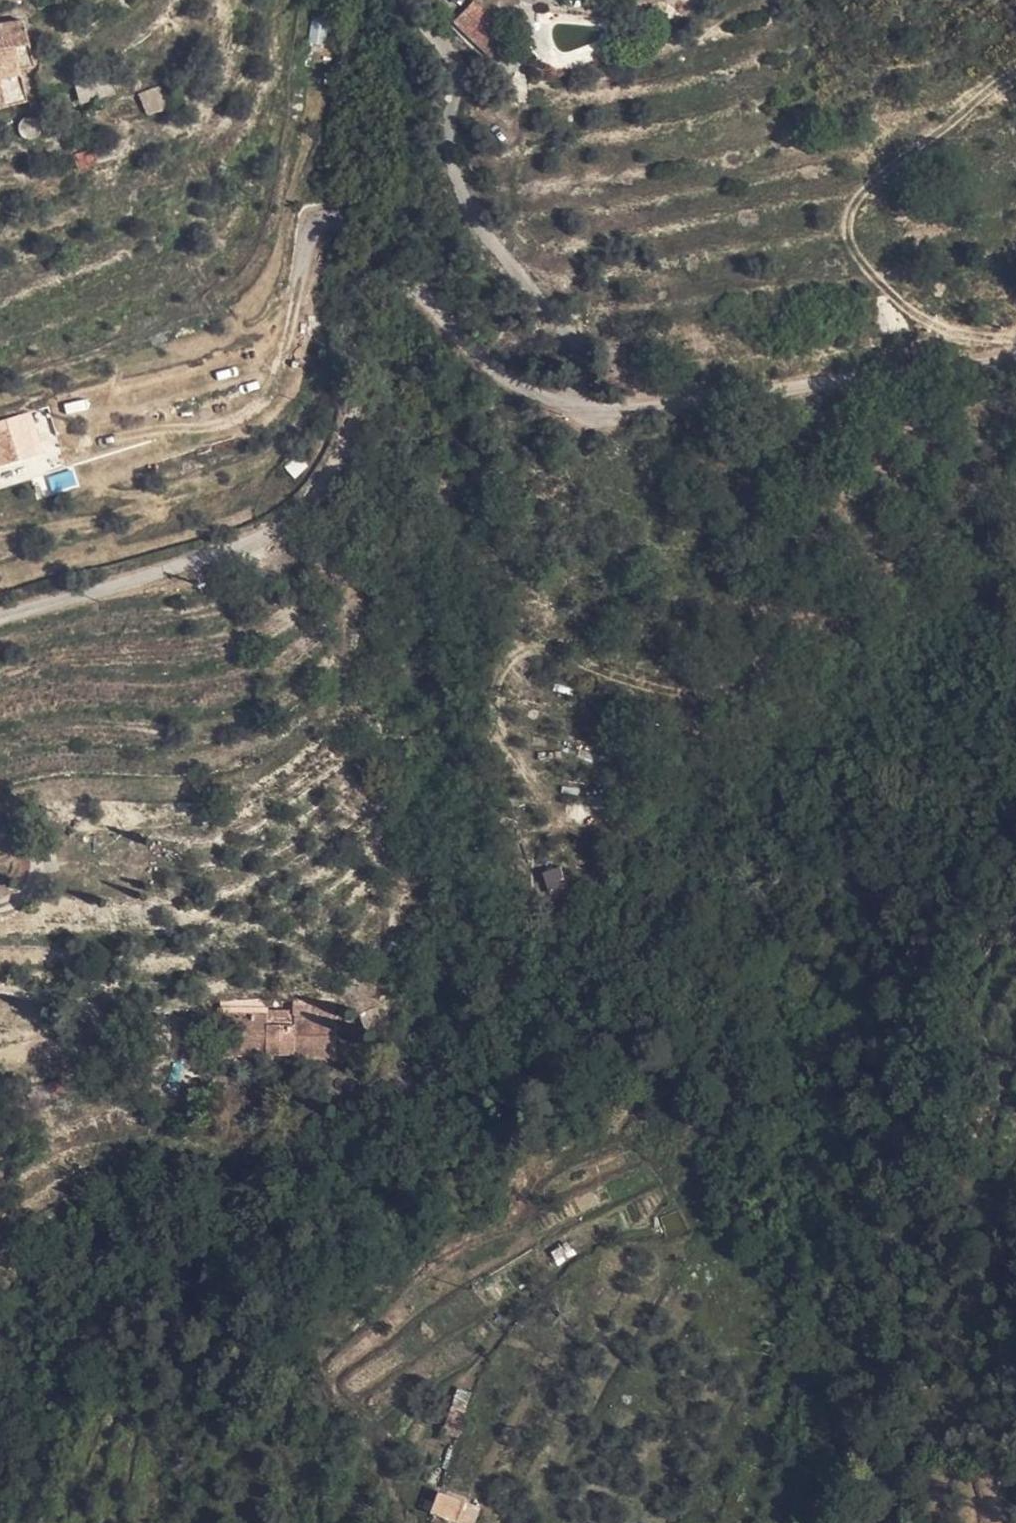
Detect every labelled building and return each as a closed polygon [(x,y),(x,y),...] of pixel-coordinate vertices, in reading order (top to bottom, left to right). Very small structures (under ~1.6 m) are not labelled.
[(488,65),(505,46),(461,6),(444,26),(488,65)] [(22,109),(18,81),(30,79),(24,27),(23,22),(0,27),(0,115),(22,109)] [(42,453),(30,410),(0,419),(0,465),(42,453)] [(559,869),(545,874),(549,890),(564,886),(559,869)] [(380,997),(372,991),(350,998),(363,1020),(385,1010),(385,1006),(383,1001),(380,997)] [(265,1057),(267,1017),(224,1014),(223,1036),(242,1037),(242,1056),(265,1057)] [(265,1057),(337,1059),(338,1020),(267,1017),(265,1057)] [(242,1037),(223,1036),(222,1056),(242,1056),(242,1037)] [(459,1522),(474,1522),(480,1503),(436,1491),(430,1515),(459,1522)]
